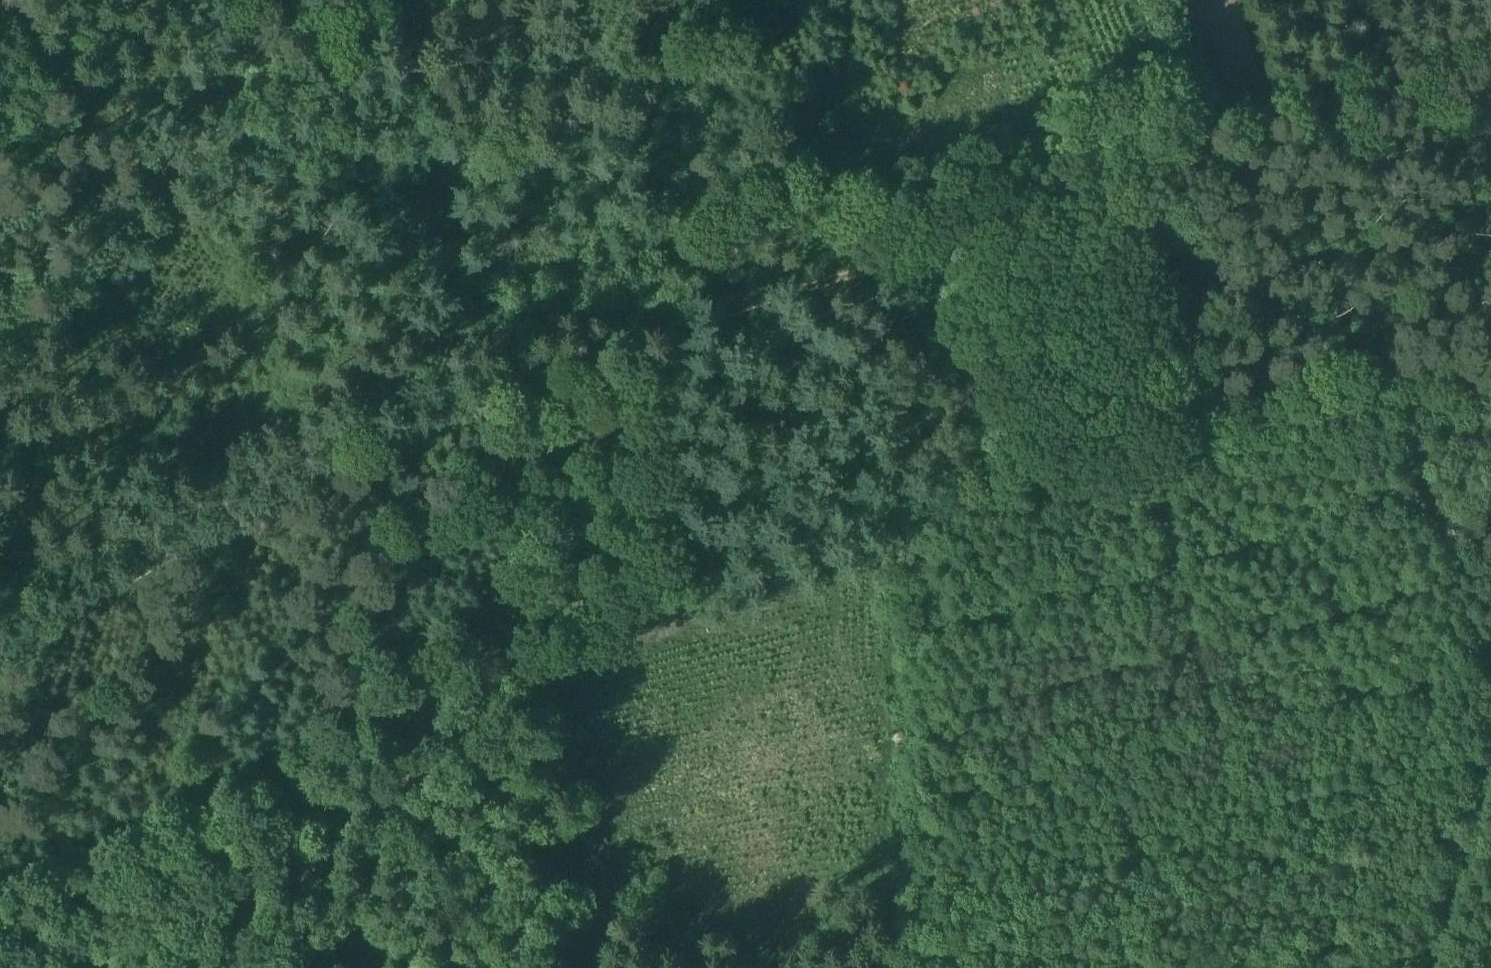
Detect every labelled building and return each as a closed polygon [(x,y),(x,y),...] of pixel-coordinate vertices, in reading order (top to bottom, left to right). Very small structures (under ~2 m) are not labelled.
[(44,420),(64,419),(63,410),(43,410),(44,420)]
